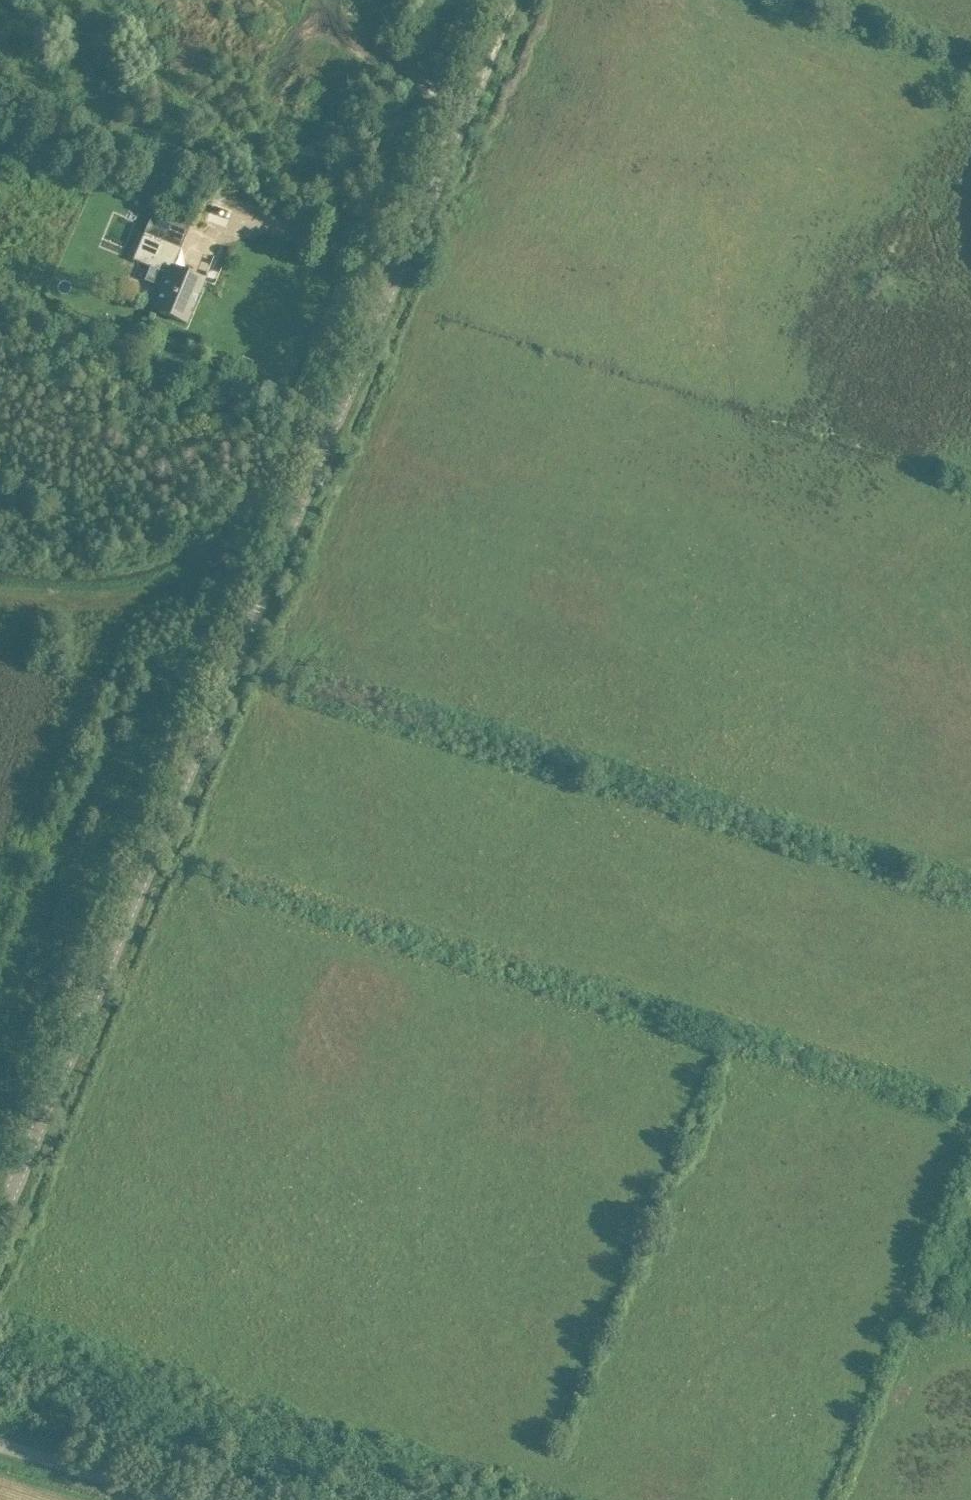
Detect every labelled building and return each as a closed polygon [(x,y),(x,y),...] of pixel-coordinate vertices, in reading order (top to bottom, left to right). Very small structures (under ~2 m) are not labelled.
[(168,276),(154,310),(186,324),(203,281),(173,268),(181,248),(144,233),(132,261),(168,276)]
